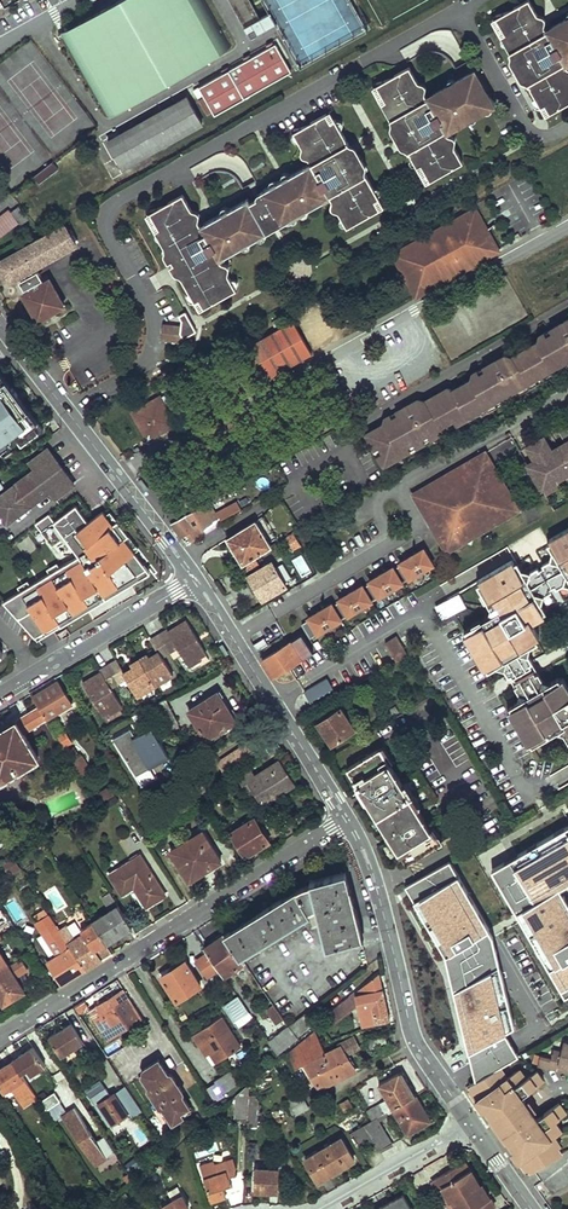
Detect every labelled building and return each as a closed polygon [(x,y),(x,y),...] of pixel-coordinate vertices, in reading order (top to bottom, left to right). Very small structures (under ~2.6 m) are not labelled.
[(228,46),(202,0),(120,0),(58,35),(105,117),(228,46)] [(246,36),(248,35),(250,39),(279,23),(304,67),(366,31),(348,0),(226,0),(246,36)] [(550,28),(549,33),(547,33),(529,0),(526,0),(512,8),(514,11),(496,16),(499,22),(505,34),(501,37),(542,107),(545,106),(551,113),(567,105),(565,102),(567,102),(567,70),(564,62),(565,61),(567,62),(567,18),(550,28)] [(290,75),(274,46),(197,89),(214,118),(290,75)] [(483,88),(474,72),(431,95),(431,99),(428,100),(410,67),(394,75),(395,77),(378,83),(379,91),(386,101),(382,104),(401,138),(418,168),(422,165),(429,178),(433,182),(447,169),(449,171),(464,162),(446,130),(448,127),(451,130),(492,106),(496,102),(482,89),(483,88)] [(186,98),(110,142),(125,169),(201,124),(186,98)] [(380,198),(335,120),(331,122),(326,113),(309,123),(311,125),(293,130),(295,134),(312,164),(311,166),(308,165),(263,190),(265,194),(250,202),(248,199),(205,223),(205,226),(201,228),(183,195),(167,203),(168,205),(150,210),(151,216),(158,228),(155,230),(179,272),(196,302),(200,300),(205,308),(221,299),(220,297),(237,292),(236,288),(218,257),(219,256),(224,257),(275,228),(326,199),(327,194),(330,195),(347,227),(349,229),(363,216),(364,219),(380,210),(376,201),(380,198)] [(57,170),(51,163),(32,178),(38,186),(57,170)] [(20,209),(13,213),(11,211),(0,219),(0,241),(18,227),(20,229),(29,223),(20,209)] [(488,230),(477,209),(472,211),(484,233),(488,230)] [(484,233),(472,211),(430,235),(433,240),(399,259),(416,289),(438,273),(442,281),(479,260),(470,244),(484,233)] [(0,260),(0,273),(8,284),(23,276),(31,290),(25,294),(41,321),(67,306),(51,279),(42,284),(34,270),(75,246),(63,225),(0,260)] [(495,252),(484,233),(470,244),(479,260),(495,252)] [(433,240),(430,235),(396,254),(399,259),(433,240)] [(438,273),(416,289),(418,294),(442,281),(438,273)] [(197,330),(186,311),(179,315),(182,320),(182,326),(178,325),(177,333),(181,340),(197,330)] [(364,433),(372,447),(378,444),(380,448),(375,452),(383,465),(410,450),(407,445),(412,442),(415,447),(423,442),(420,437),(426,434),(429,439),(449,428),(446,423),(451,419),(455,425),(469,417),(471,417),(479,412),(476,405),(482,402),(486,409),(487,411),(496,405),(493,400),(498,398),(501,403),(511,397),(509,391),(515,388),(518,393),(537,382),(535,377),(540,374),(543,377),(554,371),(552,367),(557,364),(561,369),(567,365),(567,318),(557,324),(559,328),(542,337),(511,355),(493,365),(490,362),(471,372),(470,378),(451,388),(450,387),(447,386),(423,399),(417,398),(402,407),(404,410),(382,423),(364,433)] [(178,325),(164,322),(162,335),(181,340),(177,333),(178,325)] [(294,323),(245,349),(263,382),(312,356),(294,323)] [(559,328),(557,324),(543,332),(542,337),(559,328)] [(493,365),(511,355),(505,354),(490,362),(493,365)] [(552,367),(554,371),(555,372),(561,369),(557,364),(552,367)] [(535,377),(537,382),(544,379),(543,377),(540,374),(535,377)] [(13,433),(22,445),(45,428),(23,399),(17,403),(13,398),(19,394),(8,379),(3,382),(0,379),(0,443),(13,433)] [(509,391),(511,397),(518,393),(515,388),(509,391)] [(23,399),(19,394),(13,398),(17,403),(23,399)] [(158,401),(134,415),(147,439),(151,437),(153,440),(177,427),(164,402),(160,405),(158,401)] [(476,405),(479,412),(486,409),(482,402),(476,405)] [(404,410),(402,407),(383,418),(382,423),(404,410)] [(446,423),(449,428),(455,425),(451,419),(446,423)] [(567,424),(558,429),(566,442),(563,444),(564,447),(561,449),(567,460),(567,426),(567,424)] [(420,437),(423,442),(429,439),(426,434),(420,437)] [(537,441),(559,480),(567,475),(567,460),(561,449),(558,451),(556,448),(553,450),(545,436),(537,441)] [(559,480),(537,441),(528,446),(536,460),(532,462),(534,464),(530,466),(544,489),(559,480)] [(407,445),(410,450),(415,447),(412,442),(407,445)] [(59,458),(51,447),(33,461),(39,468),(0,496),(0,508),(10,521),(54,489),(59,496),(77,483),(70,472),(62,471),(58,466),(59,458)] [(428,486),(419,491),(435,520),(432,522),(448,551),(470,539),(469,537),(507,515),(508,517),(521,510),(514,499),(513,500),(491,461),(492,461),(487,452),(475,459),(476,461),(429,487),(428,486)] [(70,472),(59,458),(58,466),(62,471),(70,472)] [(544,489),(547,495),(562,485),(559,480),(544,489)] [(415,493),(432,522),(435,520),(419,491),(415,493)] [(216,512),(221,520),(241,508),(237,500),(216,512)] [(209,501),(202,505),(211,521),(202,527),(204,531),(220,520),(209,501)] [(202,505),(172,523),(181,534),(186,531),(192,539),(204,531),(202,527),(211,521),(202,505)] [(49,515),(37,524),(52,544),(65,535),(77,553),(74,555),(76,559),(61,569),(59,565),(49,571),(51,575),(38,583),(35,580),(30,583),(23,587),(26,591),(17,597),(15,593),(3,600),(35,635),(58,621),(61,625),(87,609),(85,605),(101,596),(103,600),(112,594),(110,590),(118,586),(120,589),(149,572),(149,570),(134,551),(130,554),(120,541),(124,538),(113,524),(109,527),(101,517),(105,514),(104,512),(88,523),(76,507),(55,522),(49,515)] [(105,514),(101,517),(109,527),(113,524),(105,514)] [(257,520),(228,536),(245,565),(273,548),(257,520)] [(465,631),(484,665),(539,633),(533,623),(549,613),(543,603),(545,594),(553,589),(551,586),(557,583),(559,586),(565,582),(567,583),(567,530),(549,540),(555,552),(553,559),(546,563),(547,567),(542,570),(540,567),(532,572),(524,569),(517,559),(479,581),(493,607),(491,615),(465,631)] [(124,538),(120,541),(130,554),(134,551),(124,538)] [(333,602),(309,616),(317,631),(435,564),(425,547),(401,562),(402,564),(396,567),(394,566),(370,580),(371,582),(365,586),(364,584),(339,598),(341,600),(334,604),(333,602)] [(59,565),(61,569),(76,559),(74,555),(59,565)] [(275,570),(284,565),(279,557),(271,562),(275,570)] [(46,567),(49,571),(59,565),(56,560),(46,567)] [(271,562),(249,576),(263,599),(285,585),(284,583),(292,577),(284,565),(275,570),(271,562)] [(35,580),(38,583),(51,575),(49,571),(35,580)] [(17,585),(20,589),(23,587),(30,583),(27,578),(17,585)] [(110,590),(112,594),(120,589),(118,586),(110,590)] [(20,589),(15,593),(17,597),(26,591),(23,587),(20,589)] [(443,621),(467,609),(459,594),(435,606),(443,621)] [(85,605),(87,609),(103,600),(101,596),(85,605)] [(168,628),(159,633),(170,651),(171,651),(178,647),(182,653),(189,665),(200,660),(202,658),(200,655),(206,652),(207,651),(188,619),(169,630),(168,628)] [(35,635),(38,639),(61,625),(58,621),(35,635)] [(140,657),(156,685),(174,674),(163,656),(170,651),(159,633),(151,638),(159,651),(150,657),(148,653),(140,657)] [(539,633),(484,665),(488,670),(498,664),(506,666),(529,654),(532,644),(542,638),(539,633)] [(303,635),(264,659),(273,675),(312,651),(303,635)] [(397,636),(385,643),(393,656),(404,649),(397,636)] [(178,647),(171,651),(175,658),(182,653),(178,647)] [(404,649),(393,656),(396,661),(407,654),(404,649)] [(202,658),(200,660),(202,664),(210,659),(206,652),(200,655),(202,658)] [(529,654),(506,666),(511,673),(533,660),(529,654)] [(117,658),(109,663),(120,682),(127,677),(138,696),(156,685),(140,657),(132,662),(134,666),(125,671),(117,658)] [(120,682),(109,663),(100,668),(102,671),(83,682),(103,714),(109,710),(110,713),(123,705),(111,686),(120,682)] [(517,685),(520,691),(543,678),(540,671),(517,685)] [(508,706),(531,744),(557,730),(564,732),(567,738),(567,684),(563,674),(553,680),(543,678),(520,691),(519,700),(508,706)] [(322,680),(304,690),(310,699),(327,689),(322,680)] [(38,706),(46,719),(68,705),(70,708),(74,705),(58,681),(32,697),(38,706)] [(190,712),(208,739),(236,721),(219,694),(190,712)] [(38,706),(15,721),(23,734),(46,719),(38,706)] [(341,707),(320,723),(333,742),(355,727),(341,707)] [(138,723),(151,716),(147,708),(134,715),(138,723)] [(38,758),(23,734),(15,721),(0,730),(0,782),(38,758)] [(166,753),(151,727),(135,736),(130,729),(114,739),(133,772),(166,753)] [(57,738),(63,749),(72,743),(65,733),(57,738)] [(229,768),(255,752),(249,742),(223,757),(229,768)] [(379,747),(347,766),(377,815),(411,794),(389,760),(387,761),(379,747)] [(251,789),(262,807),(295,786),(279,762),(256,776),(251,769),(236,778),(241,786),(246,783),(251,789)] [(157,767),(135,779),(140,788),(162,776),(157,767)] [(246,783),(241,786),(245,792),(251,789),(246,783)] [(108,788),(97,794),(102,803),(114,796),(108,788)] [(86,795),(94,808),(98,806),(90,793),(86,795)] [(411,794),(377,815),(406,861),(437,841),(426,825),(428,823),(411,794)] [(231,833),(245,857),(269,843),(255,819),(231,833)] [(491,871),(516,913),(555,891),(551,885),(567,876),(567,826),(565,828),(567,833),(557,840),(554,834),(537,844),(540,850),(530,855),(527,850),(517,856),(520,861),(507,869),(504,863),(491,871)] [(554,834),(557,840),(567,833),(565,828),(554,834)] [(170,852),(189,882),(220,862),(201,830),(191,836),(192,838),(170,852)] [(527,850),(530,855),(540,850),(537,844),(527,850)] [(109,875),(122,895),(133,888),(145,907),(164,895),(139,855),(109,875)] [(507,869),(520,861),(517,856),(504,863),(507,869)] [(3,865),(8,874),(17,868),(12,860),(3,865)] [(406,886),(442,948),(486,923),(449,861),(406,886)] [(295,888),(224,935),(241,958),(317,909),(326,947),(362,938),(351,895),(346,872),(311,880),(311,883),(297,889),(295,888)] [(555,891),(567,883),(567,876),(551,885),(555,891)] [(516,913),(521,922),(559,899),(555,891),(516,913)] [(90,921),(93,926),(105,944),(131,927),(109,892),(99,898),(107,911),(90,921)] [(564,907),(567,904),(567,902),(564,896),(559,899),(564,907)] [(521,922),(526,930),(531,927),(536,935),(531,938),(538,949),(543,946),(548,954),(542,957),(555,979),(560,976),(565,984),(560,987),(565,996),(567,994),(567,904),(564,907),(559,899),(521,922)] [(66,941),(56,926),(49,916),(36,924),(56,956),(47,961),(62,985),(85,971),(68,945),(66,941)] [(56,926),(66,941),(72,938),(62,922),(56,926)] [(445,956),(490,931),(489,929),(486,923),(442,948),(445,956)] [(68,945),(85,971),(112,955),(105,944),(93,926),(83,932),(84,935),(68,945)] [(526,930),(531,938),(536,935),(531,927),(526,930)] [(490,931),(445,956),(471,1062),(509,1040),(504,1032),(515,1026),(490,931)] [(208,953),(219,969),(225,977),(244,963),(241,958),(224,935),(205,948),(208,953)] [(538,949),(542,957),(548,954),(543,946),(538,949)] [(10,965),(0,949),(0,971),(10,965)] [(197,960),(208,977),(219,969),(208,953),(197,960)] [(161,977),(179,1005),(204,990),(186,962),(161,977)] [(4,994),(9,1001),(25,991),(10,965),(0,971),(0,996),(4,994)] [(380,972),(331,1011),(337,1019),(359,1002),(365,1023),(391,1018),(380,972)] [(555,979),(560,987),(565,984),(560,976),(555,979)] [(119,993),(98,1006),(102,1013),(123,1001),(119,993)] [(239,996),(226,1006),(236,1020),(249,1011),(239,996)] [(89,1011),(107,1041),(138,1021),(125,1000),(123,1001),(102,1013),(98,1006),(89,1011)] [(274,1005),(267,1009),(278,1024),(284,1020),(274,1005)] [(249,1011),(236,1020),(241,1027),(254,1018),(249,1011)] [(288,1026),(296,1038),(312,1025),(304,1014),(288,1026)] [(192,1036),(198,1046),(203,1043),(210,1054),(216,1063),(242,1046),(222,1016),(192,1036)] [(49,1036),(61,1055),(84,1041),(71,1023),(49,1036)] [(288,1026),(269,1040),(277,1052),(296,1038),(288,1026)] [(288,1055),(300,1078),(313,1071),(322,1088),(357,1070),(349,1053),(362,1047),(357,1036),(342,1042),(343,1046),(327,1053),(316,1031),(288,1055)] [(509,1040),(471,1062),(474,1073),(476,1081),(501,1066),(518,1056),(514,1048),(509,1040)] [(544,1056),(541,1065),(567,1072),(567,1042),(565,1042),(563,1051),(556,1050),(554,1059),(544,1056)] [(198,1046),(206,1057),(210,1054),(203,1043),(198,1046)] [(13,1061),(24,1079),(46,1066),(34,1048),(13,1061)] [(147,1086),(145,1089),(149,1096),(151,1094),(155,1100),(153,1101),(157,1107),(162,1111),(170,1123),(182,1116),(180,1111),(187,1106),(180,1095),(181,1091),(169,1072),(165,1071),(157,1058),(141,1068),(139,1074),(147,1086)] [(3,1094),(10,1089),(14,1095),(23,1096),(28,1104),(37,1098),(24,1079),(13,1061),(0,1069),(0,1089),(3,1094)] [(470,1085),(473,1088),(530,1169),(533,1172),(564,1154),(559,1147),(553,1138),(555,1136),(560,1132),(554,1123),(557,1121),(567,1113),(561,1103),(538,1118),(530,1106),(523,1097),(545,1080),(538,1071),(527,1079),(524,1081),(517,1072),(509,1077),(501,1066),(476,1081),(470,1085)] [(240,1083),(231,1070),(215,1080),(216,1082),(224,1094),(240,1083)] [(380,1084),(393,1108),(417,1094),(404,1070),(380,1084)] [(524,1081),(527,1079),(520,1070),(517,1072),(524,1081)] [(224,1094),(216,1082),(206,1088),(215,1102),(225,1096),(224,1094)] [(90,1097),(109,1126),(130,1113),(133,1117),(142,1111),(125,1085),(110,1094),(106,1087),(90,1097)] [(236,1096),(235,1119),(248,1120),(249,1095),(250,1085),(248,1085),(236,1096)] [(501,1128),(473,1088),(469,1090),(498,1130),(527,1171),(530,1169),(501,1128)] [(55,1091),(40,1101),(46,1110),(61,1101),(55,1091)] [(400,1121),(408,1135),(431,1122),(417,1094),(393,1108),(400,1121)] [(14,1095),(23,1107),(28,1104),(23,1096),(14,1095)] [(249,1095),(248,1120),(248,1126),(258,1126),(259,1100),(256,1095),(249,1095)] [(290,1105),(296,1116),(311,1108),(305,1097),(290,1105)] [(341,1104),(345,1111),(353,1106),(349,1099),(341,1104)] [(74,1106),(61,1114),(96,1166),(108,1158),(107,1157),(97,1141),(74,1106)] [(382,1108),(370,1115),(372,1120),(377,1118),(385,1113),(382,1108)] [(390,1115),(395,1124),(400,1121),(393,1108),(388,1111),(390,1115)] [(385,1113),(377,1118),(379,1122),(390,1115),(388,1111),(385,1113)] [(373,1139),(380,1151),(392,1144),(379,1122),(377,1118),(372,1120),(365,1124),(373,1139)] [(554,1123),(560,1132),(563,1130),(557,1121),(554,1123)] [(354,1131),(362,1145),(373,1139),(365,1124),(354,1131)] [(303,1158),(318,1183),(357,1160),(342,1135),(303,1158)] [(105,1136),(97,1141),(107,1157),(115,1152),(105,1136)] [(555,1136),(553,1138),(559,1147),(562,1146),(555,1136)] [(200,1164),(212,1201),(227,1196),(224,1186),(232,1183),(229,1176),(236,1174),(237,1166),(233,1157),(215,1163),(214,1160),(200,1164)] [(466,1171),(471,1168),(466,1160),(461,1163),(466,1171)] [(454,1199),(479,1185),(475,1178),(476,1177),(471,1168),(466,1171),(461,1163),(433,1180),(438,1187),(443,1185),(452,1200),(454,1199)] [(255,1166),(254,1192),(279,1193),(280,1167),(255,1166)] [(480,1184),(479,1185),(454,1199),(460,1208),(491,1208),(496,1206),(486,1189),(484,1190),(480,1184)] [(443,1185),(438,1187),(447,1203),(452,1200),(443,1185)] [(188,1207),(176,1186),(169,1190),(174,1199),(161,1207),(162,1208),(183,1208),(188,1207)] [(122,1193),(113,1200),(117,1205),(126,1197),(122,1193)] [(383,1208),(412,1208),(404,1194),(382,1207),(383,1208)] [(454,1199),(452,1200),(447,1203),(451,1208),(460,1208),(454,1199)]
